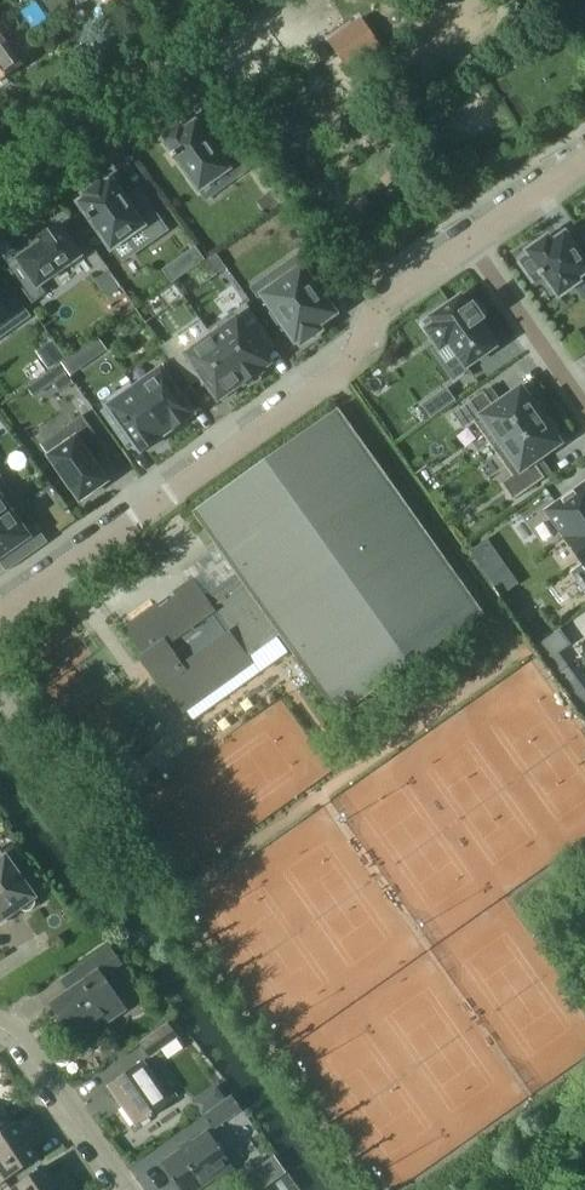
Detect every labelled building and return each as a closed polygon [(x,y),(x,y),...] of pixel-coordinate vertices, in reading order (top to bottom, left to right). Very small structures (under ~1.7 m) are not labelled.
[(47,7),(54,17),(68,7),(63,0),(57,0),(47,7)] [(28,21),(42,11),(35,2),(21,12),(28,21)] [(42,11),(28,21),(34,31),(49,21),(42,11)] [(357,62),(379,47),(360,19),(337,34),(357,62)] [(0,41),(0,79),(4,76),(7,81),(13,76),(10,72),(20,65),(10,51),(15,48),(7,36),(2,40),(2,39),(0,41)] [(282,153),(283,153),(305,137),(289,115),(267,130),(267,131),(282,153)] [(233,178),(246,169),(228,145),(217,153),(195,123),(182,132),(179,128),(164,138),(174,153),(170,155),(173,159),(176,157),(199,189),(227,170),(233,178)] [(167,230),(145,198),(131,208),(111,180),(104,185),(101,182),(84,194),(86,198),(79,203),(88,215),(85,217),(88,222),(91,220),(111,248),(142,227),(151,241),(167,230)] [(273,192),(265,198),(274,210),(282,204),(273,192)] [(39,286),(81,256),(58,224),(40,238),(43,242),(18,259),(26,271),(16,278),(33,302),(44,294),(39,286)] [(574,246),(565,234),(551,243),(547,237),(527,251),(530,255),(518,263),(532,283),(543,274),(559,296),(578,281),(576,278),(584,272),(584,238),(574,246)] [(274,286),(262,295),(274,311),(270,314),(282,331),(286,328),(295,342),(297,340),(301,344),(320,331),(317,326),(335,314),(315,285),(329,276),(309,247),(267,276),(274,286)] [(194,248),(182,257),(191,269),(203,261),(194,248)] [(215,255),(206,262),(216,276),(225,269),(215,255)] [(29,316),(4,281),(0,284),(0,321),(6,317),(14,327),(29,316)] [(467,369),(497,348),(489,337),(493,335),(483,321),(485,320),(474,305),(469,309),(461,298),(443,310),(442,308),(421,323),(441,351),(450,345),(467,369)] [(245,304),(207,330),(245,384),(246,383),(249,387),(261,378),(258,374),(260,373),(259,371),(269,364),(262,354),(274,345),(245,304)] [(245,384),(207,330),(184,347),(177,337),(165,345),(163,347),(173,361),(190,385),(201,377),(206,384),(207,384),(218,400),(221,398),(223,402),(236,393),(234,389),(242,382),(244,384),(245,384)] [(52,342),(40,351),(51,366),(63,357),(52,342)] [(136,387),(167,431),(172,427),(174,430),(188,420),(186,417),(192,413),(178,394),(190,385),(173,361),(136,387)] [(59,364),(46,373),(61,394),(73,385),(59,364)] [(167,431),(136,387),(102,411),(125,443),(132,438),(142,452),(156,442),(155,440),(167,431)] [(446,388),(422,405),(430,417),(454,400),(446,388)] [(474,423),(493,449),(544,412),(530,393),(526,396),(520,388),(494,406),(483,390),(451,413),(464,430),(474,423)] [(191,584),(128,629),(147,656),(143,659),(161,684),(165,681),(175,694),(190,683),(200,696),(247,662),(245,659),(279,634),(337,717),(483,613),(337,408),(191,512),(216,546),(182,571),(191,584)] [(558,432),(544,412),(493,449),(511,475),(501,483),(513,500),(545,477),(534,462),(560,443),(554,435),(558,432)] [(87,452),(101,442),(82,415),(40,444),(80,500),(107,481),(87,452)] [(19,504),(0,477),(0,518),(19,504)] [(564,538),(584,523),(584,484),(545,512),(564,538)] [(46,542),(19,504),(0,518),(0,556),(10,549),(18,561),(46,542)] [(564,538),(582,564),(571,572),(584,590),(584,523),(564,538)] [(559,630),(534,648),(535,648),(561,686),(574,676),(557,653),(569,644),(559,630)] [(0,850),(0,921),(19,908),(23,910),(29,910),(33,907),(35,902),(34,897),(0,850)] [(108,944),(71,971),(80,982),(49,1004),(77,1043),(125,1009),(102,977),(121,963),(108,944)] [(167,1022),(139,1042),(149,1057),(177,1036),(167,1022)] [(116,1039),(106,1047),(113,1057),(123,1050),(116,1039)] [(149,1118),(154,1115),(153,1113),(171,1100),(142,1060),(107,1085),(136,1125),(148,1116),(149,1118)] [(232,1095),(203,1115),(213,1129),(241,1109),(232,1095)] [(200,1096),(193,1101),(202,1114),(209,1109),(200,1096)] [(38,1126),(29,1113),(17,1122),(0,1118),(0,1151),(38,1126)] [(0,1151),(0,1183),(40,1155),(34,1146),(46,1138),(38,1126),(0,1151)] [(235,1169),(207,1129),(161,1162),(180,1189),(196,1189),(214,1177),(218,1182),(235,1169)] [(52,1174),(45,1164),(6,1189),(56,1189),(73,1179),(64,1165),(52,1174)] [(56,1189),(81,1189),(73,1179),(56,1189)]
